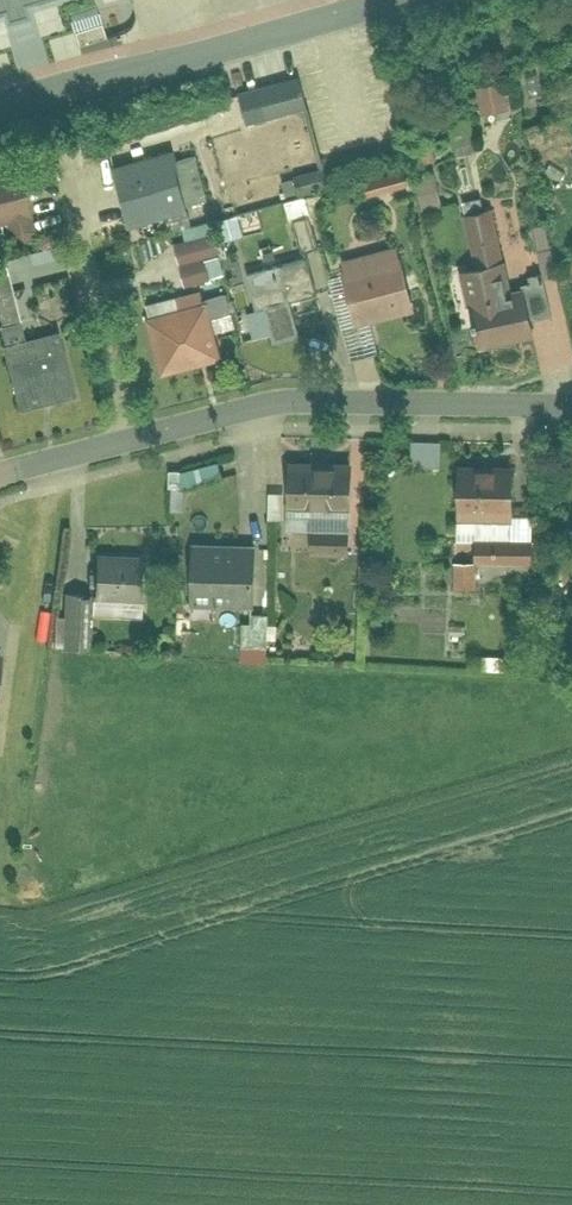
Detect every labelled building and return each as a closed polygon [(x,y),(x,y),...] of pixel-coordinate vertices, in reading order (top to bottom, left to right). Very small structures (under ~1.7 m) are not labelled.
[(238,98),(246,128),(308,112),(300,83),(238,98)] [(479,94),(485,118),(508,112),(501,88),(479,94)] [(110,171),(124,227),(185,212),(170,155),(110,171)] [(187,207),(208,201),(195,156),(174,162),(187,207)] [(25,220),(11,167),(0,170),(0,226),(25,220)] [(321,173),(294,181),(300,200),(326,192),(321,173)] [(365,185),(369,200),(411,188),(407,174),(365,185)] [(416,187),(423,213),(443,208),(436,183),(416,187)] [(510,296),(492,211),(464,217),(474,264),(452,269),(470,355),(531,343),(521,294),(510,296)] [(184,290),(209,284),(204,264),(219,261),(215,241),(175,250),(184,290)] [(396,251),(343,264),(359,327),(412,313),(396,251)] [(320,309),(309,265),(241,282),(254,333),(268,329),(273,349),(300,342),(294,316),(320,309)] [(24,418),(80,403),(62,338),(31,347),(13,277),(0,280),(0,328),(24,418)] [(533,325),(553,319),(542,282),(523,287),(533,325)] [(147,313),(160,373),(222,359),(208,299),(147,313)] [(412,445),(410,474),(441,476),(442,447),(412,445)] [(178,475),(183,492),(220,483),(216,466),(178,475)] [(284,541),(309,541),(308,559),(351,559),(351,530),(349,530),(350,471),(286,470),(284,541)] [(515,474),(457,473),(456,526),(515,527),(515,474)] [(532,571),(533,546),(470,545),(470,568),(453,567),(452,596),(476,596),(476,570),(532,571)] [(186,607),(250,607),(250,547),(186,547),(186,607)] [(97,557),(94,618),(141,620),(145,560),(97,557)] [(55,650),(82,652),(85,602),(58,600),(55,650)] [(243,619),(241,657),(265,659),(267,620),(243,619)]
